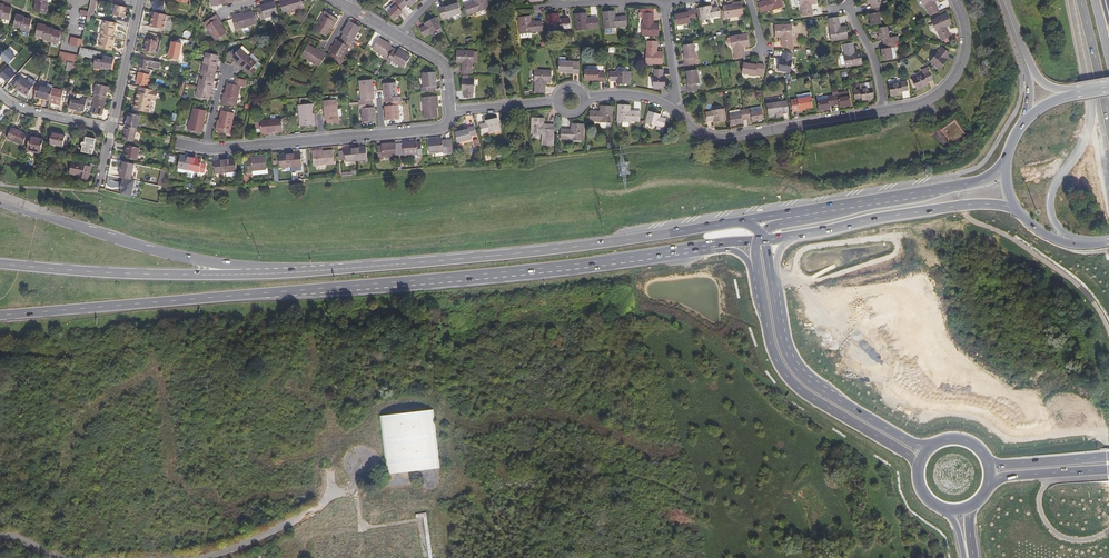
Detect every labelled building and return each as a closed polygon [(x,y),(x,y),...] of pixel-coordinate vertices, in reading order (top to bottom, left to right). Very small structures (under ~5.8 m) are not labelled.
[(87,13),(93,15),(96,1),(91,0),(90,0),(87,12),(87,13)] [(153,13),(158,14),(160,3),(149,0),(148,2),(148,4),(149,5),(149,7),(151,7),(150,12),(151,13),(153,13)] [(284,13),(304,7),(302,0),(280,0),(284,13)] [(392,1),(396,5),(388,12),(395,20),(403,12),(401,10),(408,4),(410,7),(418,0),(393,0),(392,1)] [(465,6),(468,14),(478,11),(478,12),(490,8),(487,0),(474,0),(475,3),(471,5),(471,4),(465,6)] [(781,0),(768,0),(769,1),(765,2),(764,1),(759,3),(761,12),(771,9),(771,10),(783,7),(781,0)] [(801,6),(802,6),(804,16),(813,14),(812,8),(810,9),(810,4),(817,3),(816,0),(800,0),(801,6)] [(868,4),(871,4),(873,13),(870,14),(872,25),(881,24),(879,13),(882,13),(880,2),(878,2),(877,0),(867,0),(868,4)] [(925,6),(926,5),(930,14),(939,11),(936,5),(935,5),(934,2),(937,0),(922,0),(925,6)] [(33,13),(41,14),(44,15),(47,4),(45,4),(35,1),(33,13)] [(262,7),(258,8),(262,21),(266,19),(265,17),(278,13),(275,1),(261,6),(262,7)] [(732,5),(724,7),(726,18),(744,15),(741,2),(737,3),(737,5),(732,5)] [(445,7),(439,9),(441,16),(447,14),(448,17),(462,13),(459,3),(452,6),(445,8),(445,7)] [(125,13),(126,8),(115,6),(112,16),(124,19),(125,13)] [(712,6),(700,8),(702,19),(714,17),(714,16),(720,15),(718,7),(715,8),(712,9),(712,6)] [(7,20),(10,9),(2,7),(0,14),(0,19),(7,20)] [(697,18),(695,10),(689,11),(689,13),(682,14),(675,15),(677,25),(691,22),(690,19),(697,18)] [(237,14),(233,15),(237,29),(257,23),(253,11),(244,14),(237,16),(237,14)] [(615,11),(603,12),(605,28),(617,27),(617,26),(627,25),(626,16),(620,17),(620,18),(616,18),(615,11)] [(338,19),(326,12),(315,29),(326,36),(331,27),(335,21),(336,22),(338,19)] [(148,27),(162,30),(165,16),(158,14),(153,13),(152,16),(151,16),(150,21),(148,27)] [(599,28),(598,18),(592,18),(592,20),(588,20),(587,13),(575,14),(577,30),(588,29),(599,28)] [(654,13),(644,13),(644,23),(643,23),(643,35),(659,36),(659,24),(652,24),(652,20),(654,20),(654,13)] [(216,14),(205,22),(217,40),(227,33),(221,25),(217,19),(219,18),(216,14)] [(560,29),(570,28),(570,19),(564,19),(564,20),(560,21),(559,14),(547,15),(548,31),(560,30),(560,29)] [(947,14),(932,20),(937,31),(938,31),(942,40),(944,39),(950,37),(951,36),(948,31),(947,31),(946,29),(945,27),(952,24),(947,14)] [(14,16),(11,28),(19,29),(22,19),(22,17),(14,16)] [(531,16),(519,17),(520,33),(533,32),(532,31),(543,30),(542,21),(536,21),(536,23),(532,23),(531,16)] [(839,17),(829,19),(831,29),(830,29),(832,40),(848,38),(846,26),(839,27),(838,23),(840,23),(839,17)] [(441,28),(435,18),(425,23),(427,26),(425,27),(425,26),(421,28),(424,36),(430,33),(431,33),(441,28)] [(27,33),(30,21),(22,19),(19,29),(19,31),(27,33)] [(114,29),(115,24),(99,20),(96,34),(97,34),(94,48),(110,52),(113,38),(112,38),(113,32),(114,29)] [(333,54),(330,59),(341,65),(344,60),(343,58),(349,47),(351,48),(355,40),(354,39),(361,27),(350,21),(342,33),(344,34),(340,41),(338,40),(331,53),(333,54)] [(792,24),(776,25),(776,37),(784,36),(784,41),(783,41),(783,47),(792,46),(792,36),(792,24)] [(33,37),(41,39),(44,28),(44,26),(36,25),(33,37)] [(888,27),(878,28),(880,40),(883,39),(885,49),(882,49),(884,61),(893,59),(891,48),(894,48),(894,47),(894,43),(893,42),(893,37),(889,37),(888,27)] [(41,39),(41,40),(49,42),(51,31),(51,30),(44,28),(41,39)] [(51,31),(49,42),(57,44),(59,33),(51,31)] [(747,34),(731,36),(733,48),(734,48),(736,58),(745,57),(744,51),(743,51),(742,47),(749,46),(747,34)] [(143,44),(142,52),(151,54),(152,51),(155,39),(146,37),(145,40),(144,40),(143,44)] [(392,45),(379,38),(373,49),(385,56),(384,58),(391,62),(392,60),(404,68),(411,57),(399,49),(398,51),(391,47),(392,45)] [(13,41),(9,47),(12,50),(16,52),(20,47),(13,41)] [(657,41),(648,41),(648,52),(647,52),(647,64),(663,64),(663,52),(656,52),(656,47),(657,47),(657,41)] [(166,60),(170,61),(171,59),(176,60),(179,45),(169,43),(166,57),(166,60)] [(852,50),(854,49),(853,43),(844,45),(845,55),(847,67),(862,64),(860,52),(853,53),(852,50)] [(694,44),(684,45),(685,53),(686,59),(685,59),(686,66),(694,65),(693,58),(696,58),(695,51),(694,44)] [(317,50),(308,45),(302,56),(320,66),(327,54),(324,52),(323,54),(317,50)] [(240,48),(248,55),(250,53),(243,46),(240,48)] [(235,47),(229,54),(235,60),(237,62),(236,63),(240,66),(249,56),(248,55),(240,48),(238,51),(235,47)] [(108,58),(109,55),(85,50),(79,48),(78,54),(89,57),(90,54),(101,57),(100,61),(93,59),(92,67),(97,68),(106,70),(106,68),(108,69),(109,64),(111,64),(111,61),(112,59),(108,58)] [(938,52),(930,61),(939,69),(947,60),(944,58),(946,56),(946,57),(949,53),(943,48),(939,53),(938,52)] [(474,51),(457,50),(457,62),(464,62),(464,67),(463,67),(463,73),(472,73),(473,63),(474,51)] [(218,55),(206,53),(204,63),(215,66),(217,66),(218,62),(216,62),(217,59),(218,55)] [(792,54),(784,53),(783,57),(785,57),(784,59),(781,59),(779,70),(790,72),(792,61),(791,60),(792,54)] [(253,54),(250,57),(257,63),(260,60),(253,54)] [(249,56),(240,66),(242,68),(243,67),(246,70),(252,75),(257,70),(254,67),(257,63),(250,57),(249,56)] [(157,69),(159,64),(139,59),(137,65),(136,73),(137,73),(143,74),(145,66),(157,69)] [(66,73),(70,73),(71,72),(72,63),(71,63),(67,62),(64,62),(62,61),(61,65),(66,66),(65,69),(67,70),(66,73)] [(580,62),(559,61),(559,71),(566,71),(573,71),(573,73),(580,73),(580,62)] [(214,78),(215,74),(214,73),(215,66),(204,63),(202,71),(206,72),(205,76),(214,78)] [(751,64),(744,63),(742,73),(756,75),(757,72),(763,73),(765,65),(758,64),(758,65),(751,64)] [(0,74),(8,82),(16,75),(7,67),(0,74)] [(697,69),(687,71),(689,78),(690,85),(688,85),(689,92),(697,91),(696,84),(699,83),(697,69)] [(552,70),(535,70),(535,82),(536,82),(536,92),(545,92),(545,87),(544,87),(544,82),(551,82),(552,70)] [(606,81),(606,73),(599,73),(599,70),(585,70),(585,79),(592,79),(599,79),(599,81),(606,81)] [(663,70),(655,70),(655,76),(654,76),(654,88),(666,88),(666,77),(662,77),(662,75),(663,75),(663,70)] [(923,73),(912,78),(917,88),(917,89),(928,84),(927,81),(928,80),(929,81),(933,79),(929,71),(923,74),(923,73)] [(436,72),(423,73),(424,87),(422,87),(423,91),(436,90),(435,86),(437,86),(436,72)] [(618,73),(611,72),(611,80),(615,81),(615,80),(618,80),(617,83),(629,84),(629,72),(618,72),(618,73)] [(146,80),(147,75),(143,74),(137,73),(136,77),(135,83),(139,84),(147,86),(148,80),(146,80)] [(213,82),(214,78),(205,76),(201,75),(199,87),(210,90),(212,82),(213,82)] [(17,92),(25,97),(32,87),(18,78),(12,88),(17,92)] [(223,99),(222,103),(236,106),(240,86),(244,87),(245,80),(237,78),(236,85),(228,83),(226,93),(225,99),(223,99)] [(474,79),(463,79),(462,90),(466,90),(466,92),(465,92),(464,97),(473,97),(473,91),(474,91),(474,79)] [(373,80),(360,81),(362,100),(359,100),(360,109),(362,109),(364,122),(377,121),(376,107),(374,107),(373,99),(375,99),(373,80)] [(397,82),(383,84),(384,98),(386,98),(387,106),(385,106),(386,120),(400,119),(399,105),(401,105),(400,96),(398,97),(397,82)] [(901,82),(889,84),(891,96),(902,94),(902,90),(904,90),(904,91),(909,90),(907,82),(901,83),(901,82)] [(94,99),(104,101),(105,95),(107,87),(95,84),(92,98),(94,99)] [(36,85),(33,96),(41,98),(49,99),(52,88),(36,85)] [(155,99),(156,92),(146,89),(138,88),(137,87),(136,92),(135,92),(134,100),(131,109),(147,113),(150,100),(151,98),(155,99)] [(210,90),(199,87),(196,97),(208,100),(209,96),(210,93),(211,93),(212,90),(210,90)] [(861,90),(854,91),(856,99),(860,98),(860,97),(862,97),(863,100),(875,99),(873,87),(861,89),(861,90)] [(49,99),(49,102),(55,104),(60,105),(63,91),(52,88),(49,99)] [(829,100),(818,101),(819,111),(830,109),(830,106),(840,105),(840,107),(852,105),(850,96),(840,98),(839,95),(828,97),(829,100)] [(438,96),(424,97),(426,118),(438,117),(437,107),(436,100),(438,100),(438,96)] [(798,102),(792,103),(793,112),(800,110),(799,109),(806,108),(813,107),(812,97),(798,99),(798,102)] [(75,111),(81,112),(84,100),(78,98),(77,102),(70,101),(68,109),(75,111)] [(102,109),(104,101),(94,99),(91,113),(101,115),(102,109)] [(337,100),(324,101),(326,119),(327,119),(328,124),(341,123),(341,118),(338,118),(337,100)] [(781,102),(767,104),(769,114),(776,113),(783,112),(783,113),(789,112),(788,104),(782,105),(781,102)] [(312,104),(299,105),(301,126),(315,125),(315,121),(313,121),(313,114),(312,104)] [(631,105),(619,105),(618,121),(630,121),(630,120),(640,121),(641,111),(634,111),(634,112),(630,112),(631,105)] [(597,111),(591,111),(590,120),(601,121),(601,122),(613,122),(613,106),(601,106),(601,113),(597,113),(597,111)] [(206,111),(194,108),(191,121),(190,120),(188,130),(203,133),(205,123),(204,123),(206,111)] [(713,111),(706,113),(708,121),(712,120),(712,119),(714,118),(715,122),(726,120),(724,108),(713,111)] [(741,114),(730,116),(732,125),(743,123),(743,121),(752,119),(753,122),(764,120),(762,110),(752,112),(751,109),(740,111),(741,114)] [(235,113),(222,110),(220,120),(219,127),(217,126),(216,131),(230,134),(235,113)] [(661,114),(649,111),(646,123),(657,126),(657,128),(663,130),(666,119),(662,118),(660,118),(661,114)] [(135,130),(138,116),(126,113),(123,127),(134,130),(135,130)] [(467,123),(463,124),(464,128),(475,126),(472,115),(466,116),(467,123)] [(484,124),(480,125),(482,133),(489,131),(489,132),(500,129),(497,118),(486,121),(487,124),(485,125),(484,124)] [(545,118),(533,118),(532,134),(543,135),(542,145),(554,146),(554,145),(555,135),(554,135),(554,125),(548,125),(548,126),(544,126),(545,118)] [(283,119),(261,121),(262,133),(265,133),(268,132),(268,133),(277,133),(277,131),(280,131),(284,131),(283,119)] [(965,133),(955,119),(941,129),(951,143),(965,133)] [(568,129),(562,129),(562,139),(572,139),(572,140),(584,141),(585,124),(572,124),(572,131),(568,131),(568,129)] [(120,141),(131,143),(134,130),(123,127),(122,133),(120,141)] [(462,131),(455,133),(458,143),(471,139),(470,136),(476,134),(474,127),(468,128),(469,129),(462,131)] [(5,139),(22,146),(25,135),(18,132),(10,128),(5,139)] [(48,144),(61,147),(63,137),(57,135),(50,134),(48,144)] [(25,150),(39,153),(42,140),(35,139),(28,137),(25,150)] [(79,151),(90,154),(92,147),(93,139),(84,137),(83,142),(81,142),(79,143),(79,145),(80,146),(79,151)] [(428,140),(429,153),(443,152),(443,154),(451,153),(451,148),(447,148),(447,141),(447,140),(443,140),(442,139),(428,140)] [(417,141),(403,142),(404,155),(418,154),(418,156),(423,156),(422,142),(417,142),(417,141)] [(382,146),(377,146),(379,160),(383,159),(383,157),(397,156),(395,143),(381,145),(382,146)] [(125,150),(124,153),(123,158),(135,161),(138,148),(125,145),(124,147),(124,150),(125,150)] [(348,149),(344,149),(345,161),(367,159),(366,147),(363,148),(360,148),(359,147),(351,147),(351,149),(348,149)] [(317,151),(312,151),(313,165),(335,163),(333,151),(323,152),(317,152),(317,151)] [(283,155),(279,155),(280,167),(302,165),(301,153),(297,154),(294,154),(294,153),(285,153),(286,155),(283,155)] [(184,157),(180,156),(177,168),(199,173),(200,172),(205,173),(206,165),(201,164),(202,160),(198,160),(195,159),(196,158),(187,156),(187,157),(184,157)] [(251,159),(247,159),(248,173),(253,173),(252,170),(266,169),(265,157),(251,158),(251,159)] [(218,161),(214,161),(215,173),(226,173),(225,159),(221,159),(221,161),(218,161)] [(229,159),(225,159),(226,173),(226,176),(237,176),(236,159),(232,159),(229,160),(229,159)] [(125,177),(134,179),(137,163),(124,160),(124,163),(123,166),(122,170),(121,176),(125,177)] [(87,175),(89,168),(70,164),(68,175),(76,176),(75,179),(86,181),(87,175)] [(134,196),(137,180),(134,179),(125,177),(125,180),(124,182),(123,188),(122,194),(134,196)] [(434,409),(380,415),(387,473),(441,467),(434,409)] [(415,514),(416,517),(423,516),(428,557),(432,557),(426,513),(415,514)]
